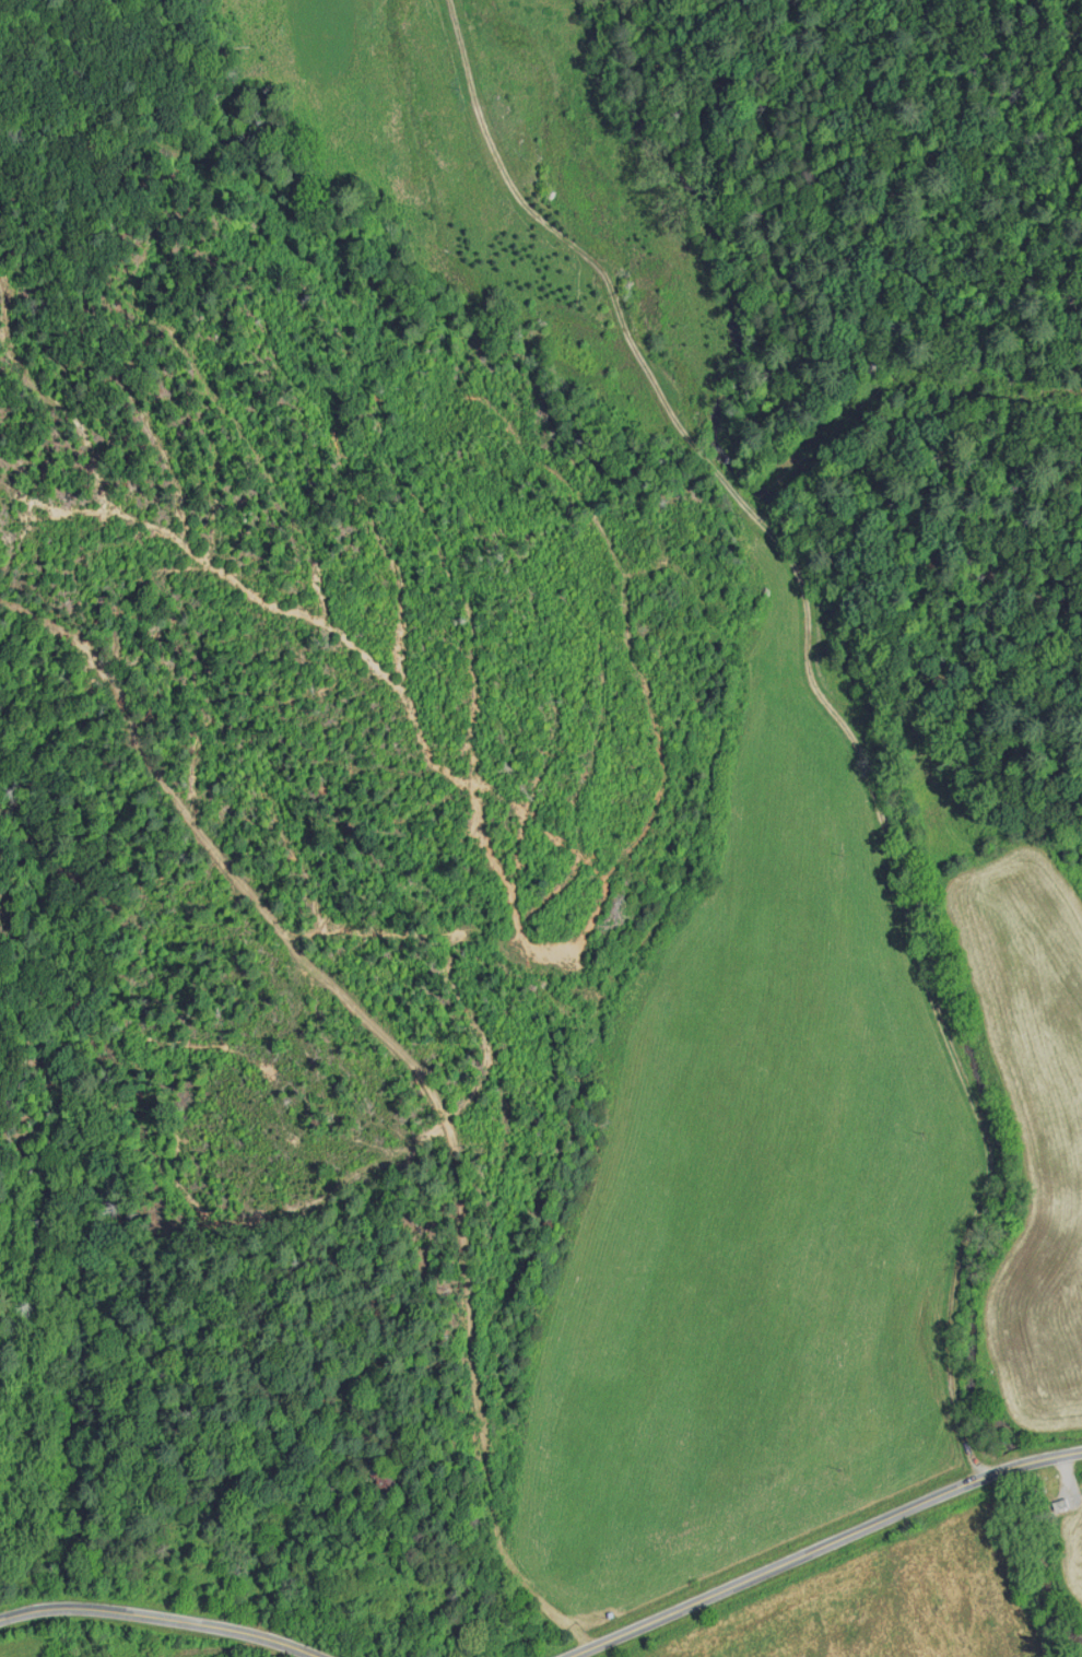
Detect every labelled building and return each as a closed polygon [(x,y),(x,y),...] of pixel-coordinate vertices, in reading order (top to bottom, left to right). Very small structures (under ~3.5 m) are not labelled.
[(367,1471),(381,1498),(405,1485),(391,1458),(367,1471)]
